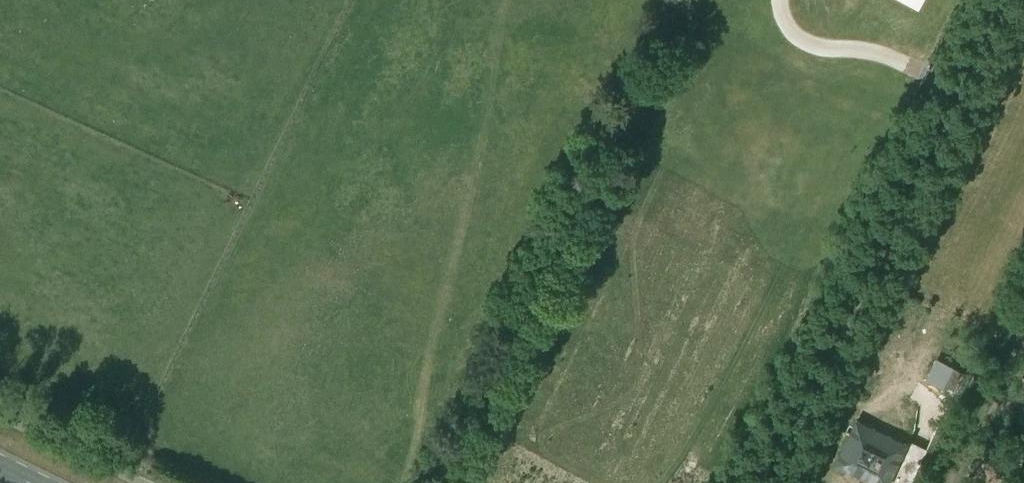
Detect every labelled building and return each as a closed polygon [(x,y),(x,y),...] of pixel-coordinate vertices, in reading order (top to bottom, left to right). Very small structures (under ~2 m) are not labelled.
[(837,464),(878,482),(889,482),(908,444),(857,420),(837,464)]
